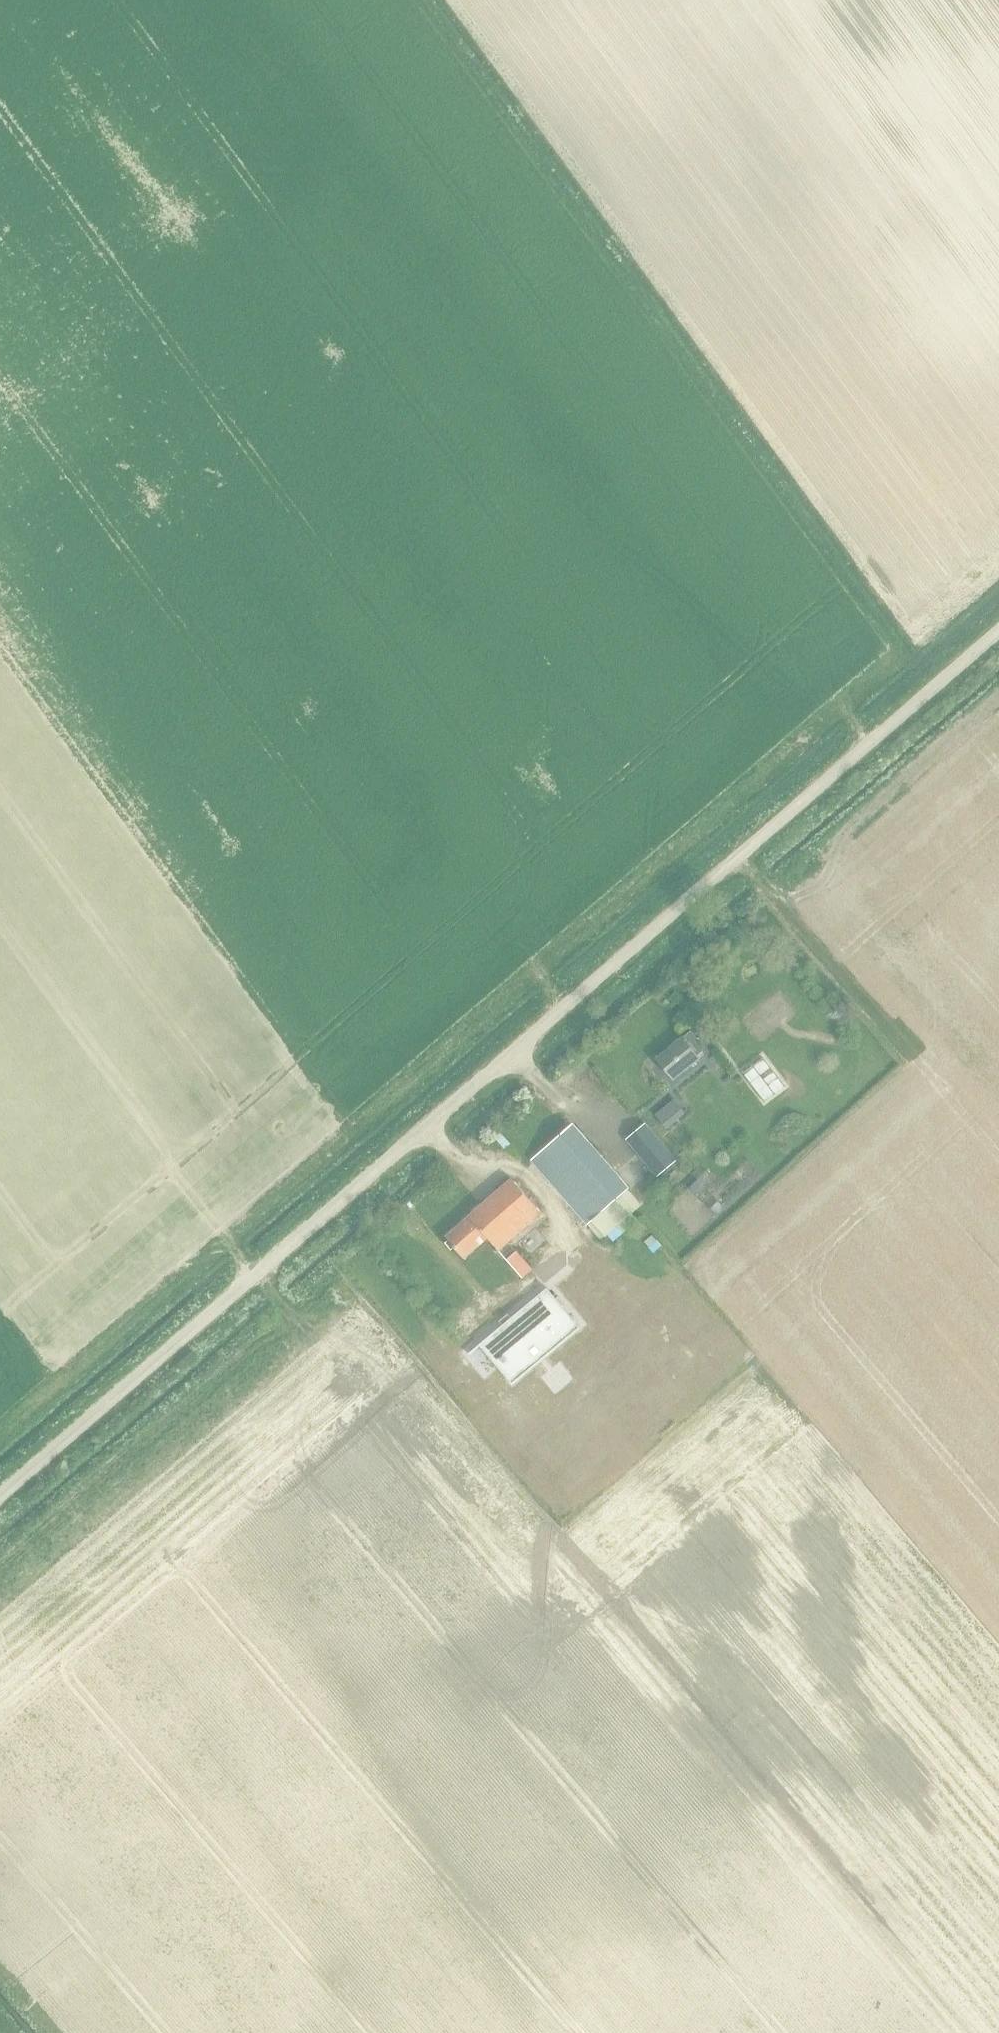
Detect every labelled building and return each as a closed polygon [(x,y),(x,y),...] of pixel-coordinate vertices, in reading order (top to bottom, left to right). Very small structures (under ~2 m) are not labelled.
[(695,1039),(687,1046),(680,1039),(656,1059),(673,1080),(706,1053),(695,1039)] [(764,1088),(786,1076),(773,1052),(751,1064),(764,1088)] [(534,1159),(594,1228),(633,1195),(572,1125),(534,1159)] [(675,1162),(645,1125),(628,1139),(658,1176),(675,1162)] [(490,1239),(500,1250),(542,1214),(513,1180),(446,1237),(465,1260),(490,1239)] [(502,1325),(483,1341),(510,1372),(528,1357),(520,1347),(534,1335),(542,1345),(574,1319),(563,1306),(565,1304),(558,1296),(556,1298),(547,1288),(511,1317),(513,1320),(504,1327),(502,1325)]
